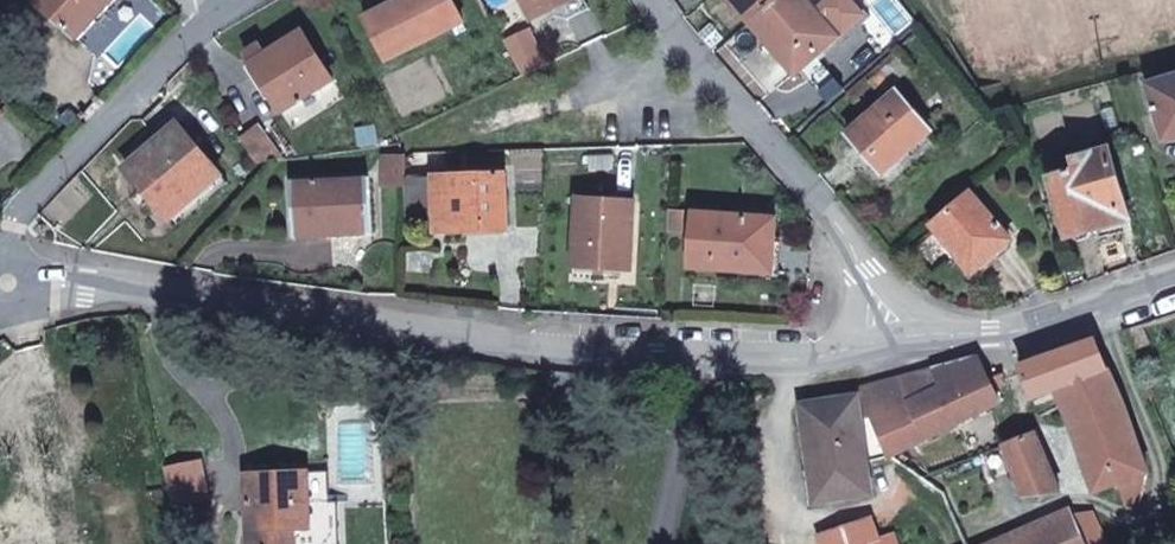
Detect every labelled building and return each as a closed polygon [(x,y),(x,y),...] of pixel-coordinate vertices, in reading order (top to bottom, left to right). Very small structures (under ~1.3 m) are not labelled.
[(79,40),(116,0),(36,0),(79,40)] [(463,22),(452,0),(403,0),(391,6),(391,5),(366,18),(387,60),(463,22)] [(533,21),(573,0),(522,0),(533,21)] [(751,23),(777,0),(732,0),(751,23)] [(806,0),(777,0),(751,23),(796,74),(801,70),(838,37),(817,12),(806,0)] [(817,12),(838,37),(864,15),(850,0),(830,0),(817,12)] [(868,21),(864,15),(838,37),(801,70),(826,99),(842,86),(821,62),(868,21)] [(333,80),(303,32),(267,55),(260,44),(245,53),(282,112),(333,80)] [(901,79),(890,65),(871,81),(882,94),(901,79)] [(1150,84),(1160,119),(1172,116),(1174,124),(1174,77),(1150,84)] [(883,173),(931,131),(898,93),(850,135),(883,173)] [(1172,116),(1160,119),(1165,140),(1174,137),(1174,124),(1172,116)] [(222,175),(179,123),(126,168),(169,219),(222,175)] [(284,160),(258,125),(240,137),(257,164),(274,162),(284,160)] [(1131,221),(1111,149),(1072,160),(1075,172),(1066,175),(1051,179),(1069,238),(1131,221)] [(405,184),(406,158),(385,157),(384,184),(405,184)] [(1075,172),(1072,160),(1062,163),(1066,175),(1075,172)] [(507,228),(505,174),(435,177),(436,218),(437,222),(454,222),(454,230),(507,228)] [(175,227),(228,182),(222,175),(169,219),(175,227)] [(436,218),(435,177),(408,177),(409,218),(436,218)] [(371,226),(369,181),(292,185),(294,237),(297,237),(316,235),(316,236),(332,236),(332,228),(371,226)] [(973,272),(1011,241),(972,193),(934,224),(973,272)] [(630,270),(634,202),(578,199),(574,266),(630,270)] [(683,232),(684,211),(671,210),(670,231),(683,232)] [(765,273),(768,239),(775,239),(777,218),(694,211),(690,267),(765,273)] [(454,230),(454,222),(437,222),(437,231),(454,230)] [(372,234),(371,226),(332,228),(332,236),(372,234)] [(773,274),(775,239),(768,239),(765,273),(773,274)] [(1148,343),(1142,326),(1125,332),(1131,349),(1148,343)] [(1096,341),(1021,367),(1033,398),(1055,389),(1108,369),(1096,341)] [(996,394),(988,378),(978,357),(933,369),(940,386),(908,402),(924,440),(992,407),(1001,403),(996,394)] [(924,440),(908,402),(940,386),(933,369),(862,388),(892,456),(924,440)] [(1139,448),(1119,398),(1108,369),(1055,389),(1096,493),(1121,484),(1149,473),(1139,448)] [(1006,384),(1001,374),(988,378),(996,394),(1006,384)] [(765,394),(763,390),(761,389),(759,389),(758,389),(756,390),(755,392),(754,393),(755,398),(765,394)] [(869,471),(858,397),(802,405),(812,475),(816,502),(872,494),(869,471)] [(1062,492),(1035,434),(1006,445),(1025,497),(1062,492)] [(208,497),(200,462),(165,469),(172,505),(208,497)] [(311,527),(308,477),(308,472),(247,475),(250,543),(295,543),(294,528),(311,527)] [(1142,501),(1149,473),(1121,484),(1127,504),(1142,501)] [(331,527),(328,476),(308,477),(311,527),(331,527)] [(60,492),(27,494),(26,482),(0,483),(0,501),(2,542),(23,541),(24,541),(24,542),(25,542),(25,543),(26,543),(27,543),(28,543),(37,543),(37,542),(38,542),(39,542),(39,541),(40,541),(41,540),(62,539),(60,492)] [(165,503),(161,486),(147,490),(150,506),(165,503)] [(1070,510),(993,543),(1085,543),(1072,515),(1070,510)] [(1092,512),(1072,515),(1085,543),(1107,543),(1092,512)] [(894,534),(878,539),(871,520),(820,536),(822,543),(898,543),(894,534)]
